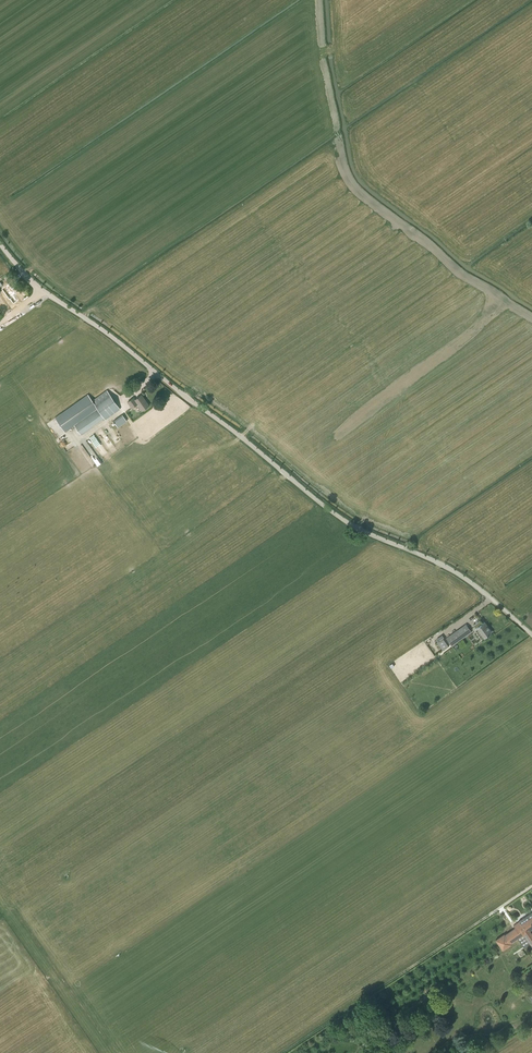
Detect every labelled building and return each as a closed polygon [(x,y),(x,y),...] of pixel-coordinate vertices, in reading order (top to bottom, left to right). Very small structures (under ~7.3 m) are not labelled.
[(1,295),(5,301),(7,300),(10,305),(15,301),(12,297),(15,295),(10,289),(7,285),(0,289),(1,290),(0,290),(0,295),(1,295)] [(55,417),(65,432),(74,426),(81,435),(104,418),(105,419),(120,409),(107,390),(92,400),(88,394),(55,417)] [(149,405),(141,394),(135,399),(134,397),(128,402),(132,408),(137,404),(142,410),(149,405)] [(127,421),(122,415),(113,421),(118,427),(127,421)] [(97,432),(109,450),(114,446),(103,428),(97,432)] [(93,469),(102,463),(86,441),(78,446),(93,469)] [(477,627),(484,637),(491,632),(484,622),(482,624),(480,620),(473,625),(476,628),(477,627)] [(466,624),(446,638),(452,646),(472,632),(466,624)] [(437,643),(442,650),(449,645),(444,638),(437,643)] [(418,662),(433,662),(433,647),(423,647),(423,653),(418,653),(417,659),(418,659),(418,662)] [(495,939),(502,950),(512,944),(511,943),(517,939),(523,947),(529,943),(531,947),(531,933),(530,930),(531,929),(531,911),(518,921),(519,921),(513,925),(515,927),(505,934),(504,933),(495,939)] [(428,992),(431,997),(441,990),(437,985),(428,992)]
